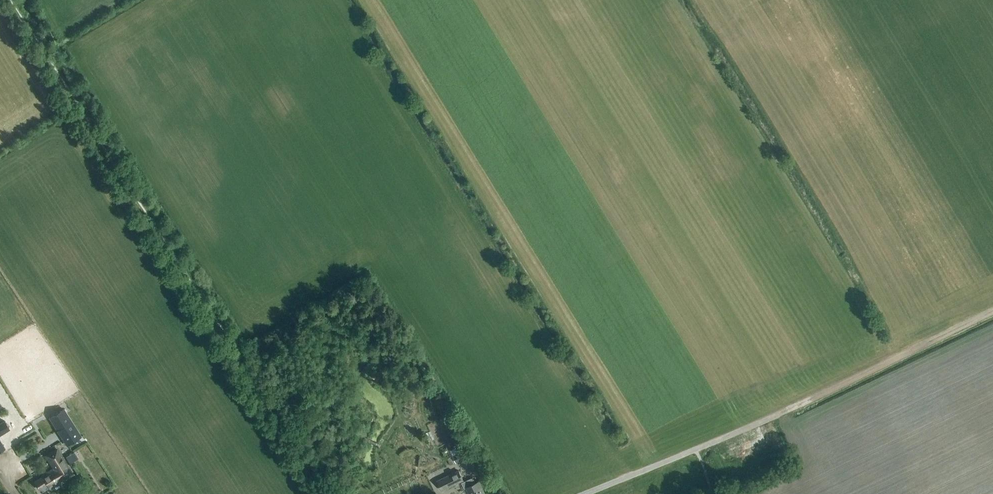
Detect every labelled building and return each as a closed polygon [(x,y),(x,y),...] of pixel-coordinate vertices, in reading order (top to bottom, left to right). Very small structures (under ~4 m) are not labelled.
[(66,446),(82,436),(64,408),(49,418),(66,446)] [(4,421),(0,423),(0,436),(10,430),(4,421)] [(456,463),(469,457),(463,445),(450,450),(456,463)] [(50,488),(72,475),(56,448),(44,455),(53,469),(45,474),(45,475),(35,482),(39,490),(48,484),(50,488)] [(442,491),(464,480),(459,470),(438,480),(442,491)] [(471,478),(462,483),(464,488),(466,488),(469,493),(485,493),(479,481),(474,484),(471,478)]
